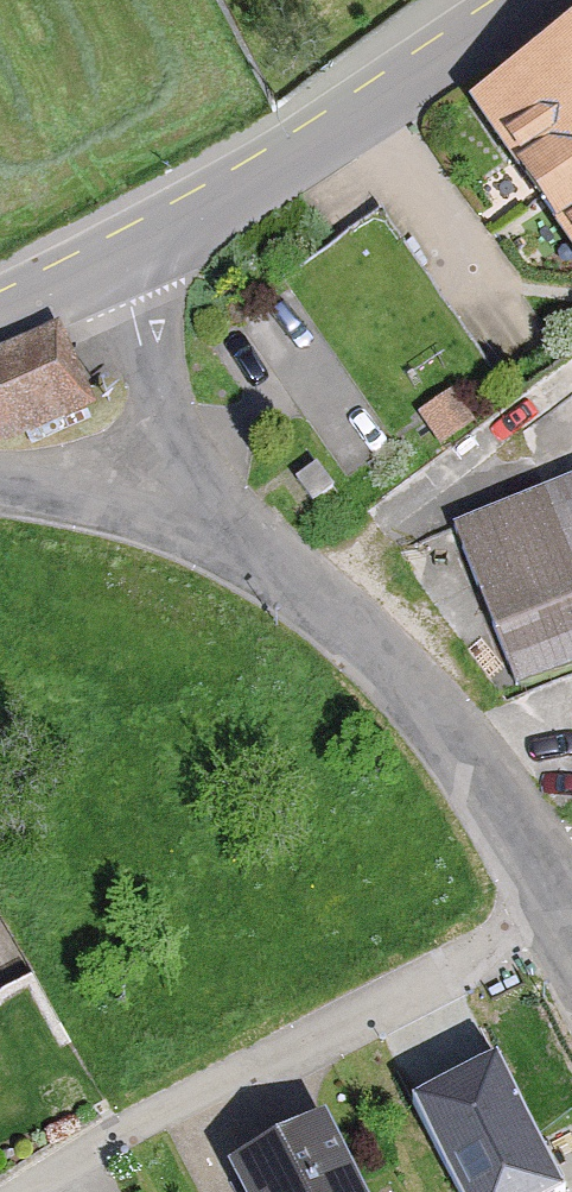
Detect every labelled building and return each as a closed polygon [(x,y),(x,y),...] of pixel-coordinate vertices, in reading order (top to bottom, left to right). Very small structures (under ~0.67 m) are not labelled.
[(565,307),(571,303),(571,54),(450,135),(565,307)] [(0,344),(0,442),(98,398),(62,317),(0,344)] [(449,526),(513,694),(571,672),(571,479),(449,526)] [(499,1062),(413,1108),(457,1191),(567,1191),(499,1062)] [(327,1120),(228,1171),(239,1191),(364,1191),(327,1120)]
